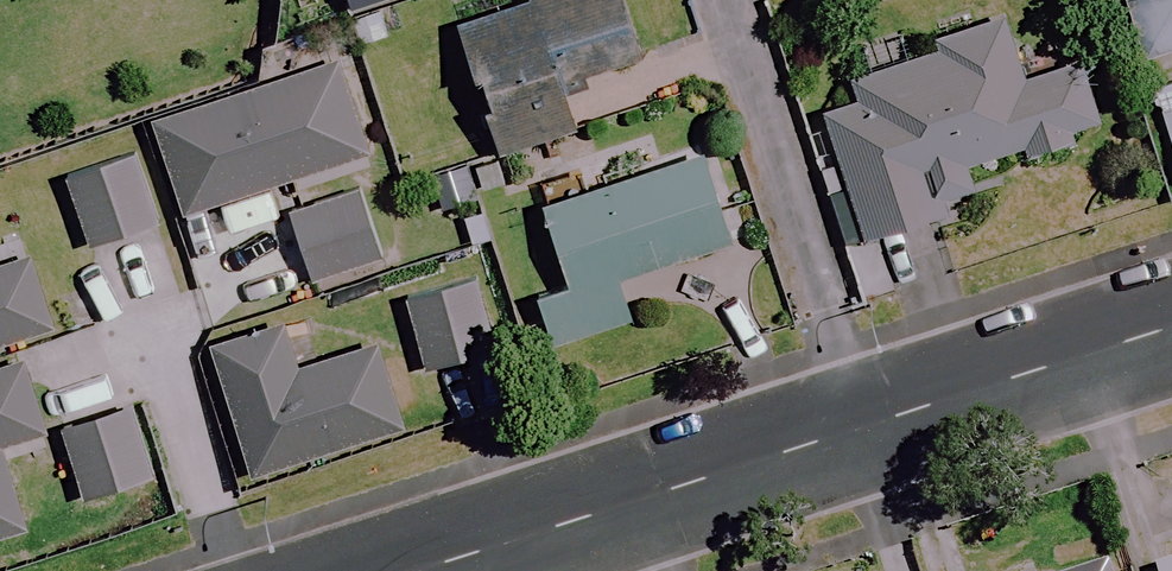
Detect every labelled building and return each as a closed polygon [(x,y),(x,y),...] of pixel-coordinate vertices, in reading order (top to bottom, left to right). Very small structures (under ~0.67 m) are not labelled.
[(629,0),(501,0),(463,13),(507,145),(582,121),(567,75),(645,49),(629,0)] [(1141,59),(1171,49),(1171,0),(1123,0),(1141,59)] [(1024,82),(1003,19),(934,42),(938,52),(853,80),(860,100),(820,113),(863,240),(974,203),(963,168),(1020,149),(1022,157),(1102,131),(1079,64),(1024,82)] [(370,157),(341,59),(151,116),(180,214),(370,157)] [(1155,112),(1171,158),(1171,106),(1155,112)] [(737,233),(711,146),(552,194),(577,276),(546,285),(561,333),(637,310),(624,267),(737,233)] [(158,223),(133,156),(63,182),(87,249),(158,223)] [(386,253),(365,184),(291,206),(311,275),(386,253)] [(57,319),(34,246),(0,256),(0,337),(57,319)] [(432,360),(501,339),(480,270),(411,291),(432,360)] [(295,373),(280,326),(209,347),(248,476),(420,424),(395,342),(295,373)] [(33,519),(7,439),(56,423),(32,351),(0,361),(0,529),(33,519)] [(160,465),(139,398),(65,421),(87,489),(160,465)] [(1156,566),(1158,570),(1171,570),(1171,561),(1156,566)] [(1108,562),(1080,570),(1111,570),(1108,562)]
